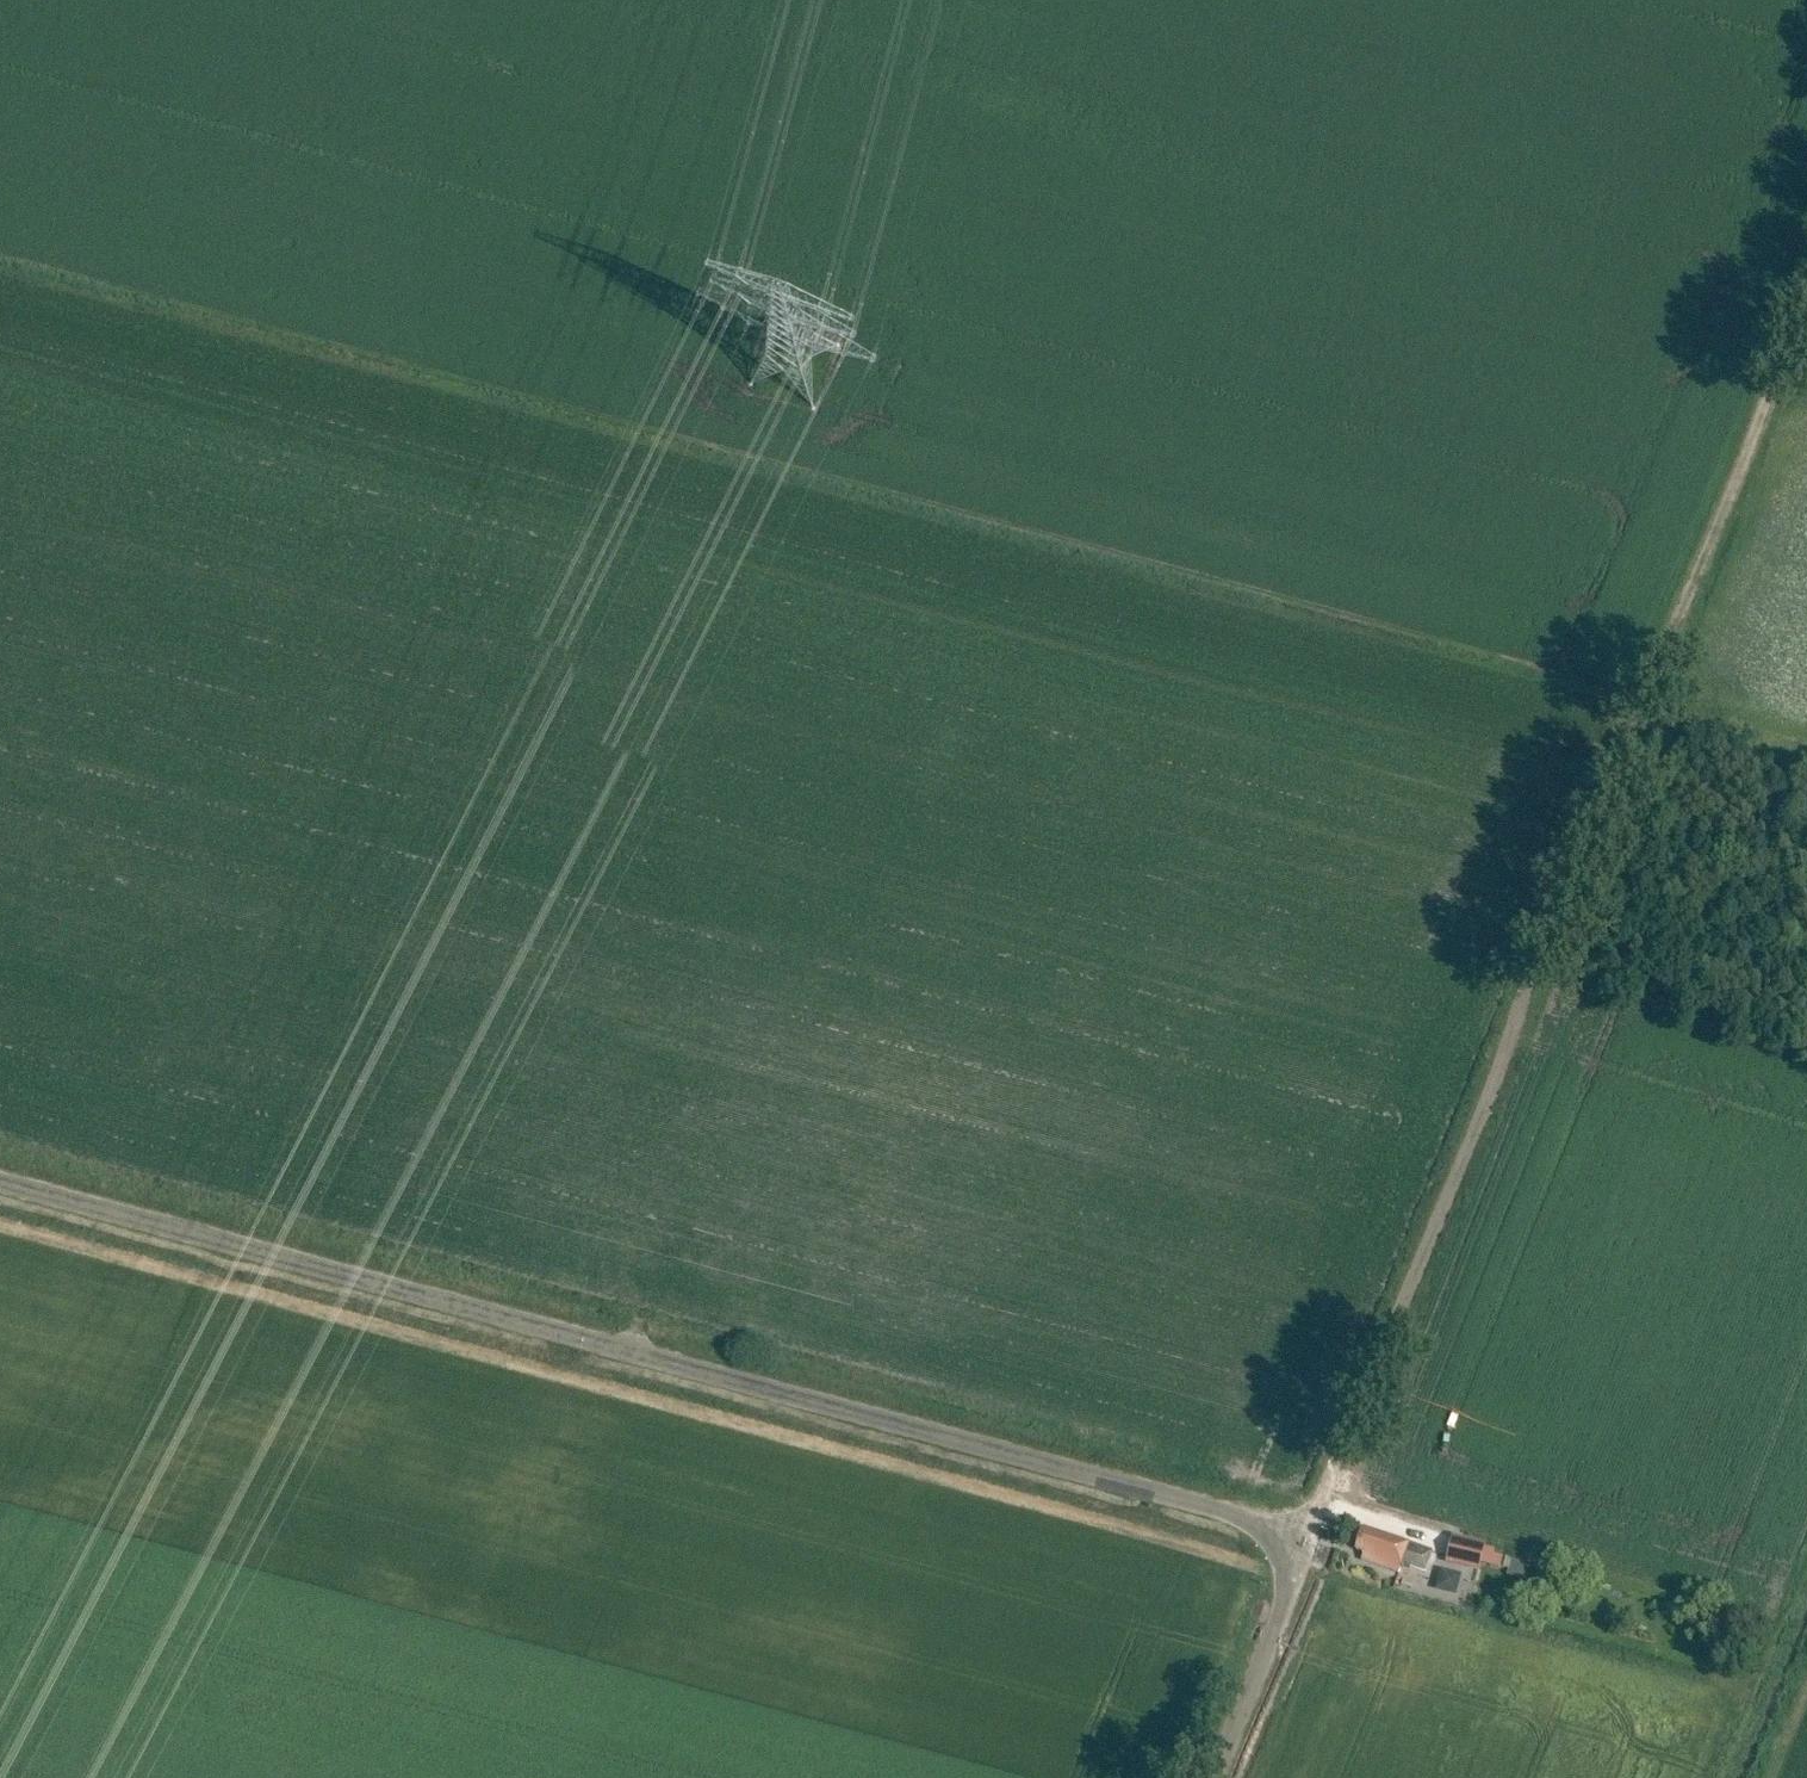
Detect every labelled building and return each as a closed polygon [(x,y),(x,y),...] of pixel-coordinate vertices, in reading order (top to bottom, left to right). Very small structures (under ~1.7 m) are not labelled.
[(1361,1560),(1399,1573),(1402,1563),(1425,1571),(1432,1552),(1408,1544),(1408,1545),(1363,1529),(1356,1550),(1364,1553),(1361,1560)] [(1448,1560),(1448,1563),(1478,1571),(1479,1567),(1484,1548),(1485,1547),(1454,1539),(1454,1540),(1448,1560)]
